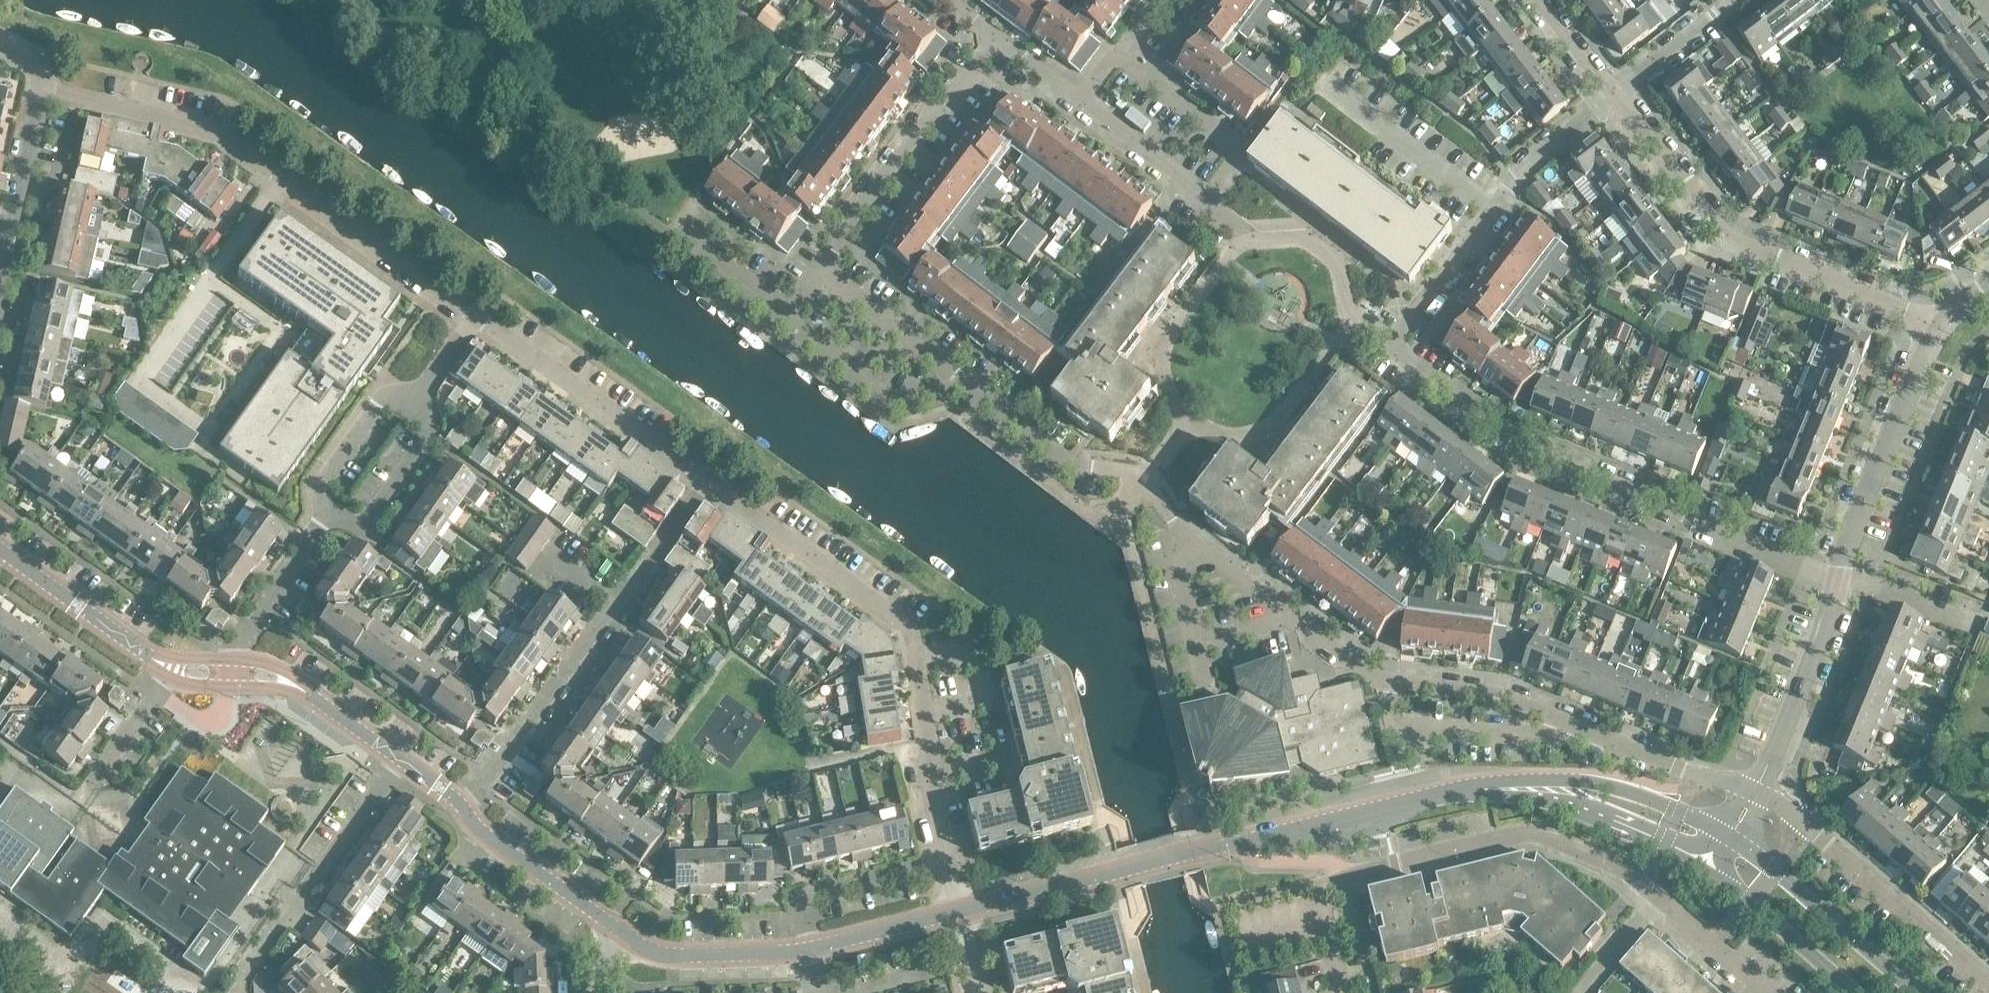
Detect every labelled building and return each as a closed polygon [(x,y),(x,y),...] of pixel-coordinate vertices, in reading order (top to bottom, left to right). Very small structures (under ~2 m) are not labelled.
[(847,12),(855,0),(828,0),(823,7),(829,13),(836,4),(847,12)] [(857,34),(882,0),(855,0),(847,12),(857,19),(850,28),(857,34)] [(852,40),(857,44),(861,43),(864,39),(871,30),(882,39),(889,30),(896,20),(904,11),(889,0),(882,0),(857,34),(852,40)] [(1000,12),(1009,0),(983,0),(1000,12)] [(1017,25),(1036,0),(1009,0),(1000,12),(1017,25)] [(1041,29),(1055,11),(1045,3),(1047,0),(1036,0),(1017,25),(1034,39),(1041,29)] [(1088,23),(1106,37),(1135,0),(1091,0),(1078,16),(1088,23)] [(1203,35),(1222,49),(1235,32),(1247,42),(1257,29),(1267,37),(1275,26),(1265,18),(1274,5),(1267,0),(1215,0),(1194,28),(1203,35)] [(1299,8),(1306,0),(1294,0),(1292,3),(1299,8)] [(1309,0),(1306,0),(1299,8),(1307,14),(1315,4),(1309,0)] [(1444,20),(1452,13),(1469,0),(1429,0),(1444,20)] [(1493,12),(1484,0),(1469,0),(1452,13),(1467,33),(1493,12)] [(1583,4),(1580,6),(1591,19),(1615,0),(1580,0),(1583,4)] [(1623,0),(1615,0),(1591,19),(1600,31),(1603,29),(1608,36),(1635,16),(1623,0)] [(1686,3),(1694,13),(1701,7),(1696,0),(1690,0),(1686,3)] [(1776,4),(1797,30),(1816,15),(1804,0),(1781,0),(1776,4)] [(1816,15),(1835,1),(1835,0),(1804,0),(1816,15)] [(1910,15),(1930,0),(1898,0),(1910,15)] [(1924,35),(1954,12),(1945,0),(1943,0),(1941,1),(1940,0),(1930,0),(1910,15),(1924,35)] [(1757,19),(1778,45),(1797,30),(1776,4),(1757,19)] [(759,20),(776,33),(786,20),(769,7),(759,20)] [(914,63),(921,54),(935,35),(904,11),(896,20),(882,39),(914,63)] [(1090,37),(1072,24),(1055,11),(1041,29),(1034,39),(1069,65),(1090,37)] [(1343,28),(1351,18),(1343,12),(1335,22),(1343,28)] [(1482,52),(1508,31),(1493,12),(1467,33),(1482,52)] [(1954,12),(1924,35),(1939,54),(1966,33),(1961,27),(1964,25),(1954,12)] [(1635,16),(1608,36),(1623,55),(1649,34),(1635,16)] [(1350,34),(1358,24),(1351,18),(1343,28),(1350,34)] [(1778,45),(1757,19),(1738,34),(1758,60),(1778,45)] [(1454,25),(1442,33),(1455,52),(1467,44),(1454,25)] [(1496,71),(1523,50),(1508,31),(1482,52),(1496,71)] [(1966,33),(1939,54),(1954,73),(1983,50),(1973,37),(1970,39),(1966,33)] [(926,72),(939,55),(947,44),(935,35),(921,54),(914,63),(926,72)] [(1188,36),(1171,58),(1167,64),(1178,72),(1185,63),(1199,44),(1188,36)] [(1079,73),(1092,56),(1101,45),(1090,37),(1069,65),(1079,73)] [(1846,54),(1854,49),(1846,38),(1838,44),(1846,54)] [(1397,41),(1394,44),(1399,50),(1403,47),(1397,41)] [(1742,60),(1727,41),(1717,49),(1732,68),(1742,60)] [(1199,44),(1185,63),(1178,72),(1247,125),(1277,84),(1265,75),(1273,64),(1262,56),(1254,66),(1241,57),(1232,69),(1199,44)] [(1838,44),(1831,50),(1839,60),(1846,54),(1838,44)] [(1896,45),(1885,53),(1891,60),(1901,53),(1896,45)] [(1295,50),(1289,57),(1298,63),(1303,56),(1295,50)] [(1511,90),(1538,69),(1523,50),(1496,71),(1511,90)] [(1954,73),(1969,92),(1988,76),(1988,57),(1983,50),(1954,73)] [(1401,53),(1395,59),(1400,64),(1406,58),(1401,53)] [(1897,68),(1907,60),(1901,53),(1891,60),(1897,68)] [(857,79),(847,71),(838,82),(849,90),(831,113),(821,105),(816,111),(812,116),(823,124),(805,148),(794,140),(786,150),(797,158),(787,171),(800,180),(786,198),(814,219),(920,80),(892,58),(879,76),(867,66),(857,79)] [(1705,88),(1711,83),(1713,81),(1698,62),(1664,88),(1679,108),(1705,87),(1705,88)] [(1411,80),(1418,70),(1411,65),(1403,75),(1411,80)] [(1800,74),(1808,84),(1815,78),(1807,68),(1800,74)] [(1511,90),(1501,98),(1516,117),(1526,109),(1552,88),(1538,69),(1511,90)] [(1418,86),(1426,76),(1418,70),(1411,80),(1418,86)] [(1751,71),(1741,79),(1746,86),(1757,78),(1751,71)] [(1808,84),(1800,74),(1792,80),(1800,90),(1808,84)] [(1969,92),(1988,118),(1988,76),(1969,92)] [(1746,86),(1752,94),(1762,86),(1757,78),(1746,86)] [(1921,99),(1931,91),(1925,83),(1915,91),(1921,99)] [(1691,129),(1711,114),(1720,107),(1705,88),(1705,87),(1679,108),(1684,114),(1681,116),(1691,129)] [(1567,108),(1552,88),(1526,109),(1541,128),(1567,108)] [(1931,91),(1921,99),(1926,106),(1937,98),(1931,91)] [(1003,92),(999,98),(982,120),(994,129),(1003,118),(1015,101),(1003,92)] [(1450,111),(1458,101),(1450,95),(1442,105),(1450,111)] [(1015,101),(1003,118),(994,129),(1027,154),(1017,166),(1030,176),(1022,186),(1033,194),(1041,184),(1052,193),(1064,202),(1056,212),(1067,221),(1075,210),(1099,228),(1091,238),(1101,247),(1109,236),(1122,246),(1153,205),(1015,101)] [(1457,117),(1465,107),(1458,101),(1450,111),(1457,117)] [(1311,105),(1307,111),(1320,121),(1324,115),(1311,105)] [(1735,126),(1720,107),(1711,114),(1691,129),(1701,142),(1703,140),(1709,146),(1735,126)] [(1780,109),(1770,117),(1776,125),(1786,117),(1780,109)] [(1950,120),(1943,112),(1936,118),(1942,126),(1950,120)] [(1285,189),(1410,286),(1452,231),(1444,225),(1442,228),(1428,217),(1425,221),(1356,168),(1360,162),(1317,129),(1312,135),(1285,114),(1279,121),(1276,125),(1249,161),(1285,189)] [(1782,132),(1792,124),(1786,117),(1776,125),(1782,132)] [(150,141),(156,142),(157,140),(161,141),(163,133),(102,118),(99,128),(87,126),(73,189),(95,194),(95,195),(112,199),(117,177),(100,173),(104,154),(145,163),(150,141)] [(1486,139),(1496,131),(1490,124),(1480,132),(1486,139)] [(1710,154),(1721,168),(1750,145),(1735,126),(1709,146),(1713,152),(1710,154)] [(970,241),(974,236),(978,230),(968,223),(986,199),(996,207),(1004,196),(994,188),(1004,175),(991,166),(1004,149),(976,128),(884,249),(912,270),(938,237),(950,246),(960,233),(970,241)] [(1988,142),(1988,133),(1986,129),(1978,135),(1986,145),(1988,142)] [(1492,147),(1502,139),(1496,131),(1486,139),(1492,147)] [(1978,135),(1971,140),(1978,150),(1986,145),(1978,135)] [(1585,178),(1585,177),(1611,157),(1597,138),(1570,159),(1578,169),(1568,177),(1575,186),(1585,178)] [(157,140),(156,142),(150,141),(145,163),(142,178),(163,183),(171,150),(160,147),(161,141),(157,140)] [(1750,145),(1721,168),(1730,180),(1733,178),(1738,184),(1765,164),(1750,145)] [(171,150),(163,183),(181,195),(201,168),(178,151),(171,150)] [(797,218),(764,193),(774,180),(761,171),(769,160),(758,152),(750,163),(738,153),(707,193),(776,246),(797,218)] [(1611,157),(1585,177),(1585,178),(1599,196),(1628,173),(1619,161),(1617,164),(1611,157)] [(1947,158),(1940,164),(1948,174),(1954,182),(1964,174),(1958,166),(1955,169),(1947,158)] [(1860,164),(1851,160),(1846,172),(1855,176),(1860,164)] [(1765,164),(1738,184),(1753,203),(1761,197),(1771,209),(1777,201),(1785,191),(1765,164)] [(1855,176),(1863,179),(1869,168),(1860,164),(1855,176)] [(1940,164),(1932,170),(1940,180),(1948,174),(1940,164)] [(201,168),(181,195),(199,208),(219,181),(223,175),(216,170),(212,176),(201,168)] [(1628,173),(1599,196),(1614,215),(1640,194),(1636,189),(1639,187),(1628,173)] [(1882,173),(1877,185),(1886,189),(1891,177),(1882,173)] [(229,188),(219,181),(199,208),(216,221),(231,200),(232,201),(241,188),(234,182),(229,188)] [(1777,201),(1771,209),(1786,216),(1794,219),(1792,222),(1807,228),(1821,194),(1799,185),(1792,182),(1785,191),(1777,201)] [(1543,211),(1553,203),(1538,184),(1527,192),(1543,211)] [(1988,228),(1988,188),(1986,184),(1966,199),(1988,228)] [(90,216),(95,195),(95,194),(73,189),(62,187),(59,201),(51,199),(50,206),(90,216)] [(1924,192),(1910,199),(1919,217),(1933,209),(1924,192)] [(1640,194),(1614,215),(1629,234),(1656,214),(1640,194)] [(1821,194),(1807,228),(1822,234),(1824,231),(1831,234),(1844,203),(1821,194)] [(161,210),(167,214),(176,201),(170,197),(161,210)] [(1968,240),(1974,235),(1976,238),(1988,228),(1966,199),(1947,213),(1968,240)] [(183,206),(176,201),(167,214),(174,219),(183,206)] [(1844,203),(1831,234),(1838,237),(1837,240),(1852,247),(1866,212),(1844,203)] [(55,216),(52,228),(85,236),(90,216),(50,206),(48,214),(55,216)] [(1554,218),(1560,225),(1570,217),(1565,210),(1554,218)] [(130,212),(127,225),(138,227),(140,220),(130,212)] [(1866,212),(1852,247),(1867,253),(1868,249),(1876,252),(1889,222),(1866,212)] [(1947,213),(1920,234),(1922,249),(1923,259),(1941,245),(1948,255),(1968,240),(1947,213)] [(186,227),(193,231),(201,219),(195,214),(186,227)] [(1656,214),(1629,234),(1644,253),(1670,233),(1656,214)] [(1576,225),(1570,217),(1560,225),(1566,233),(1576,225)] [(391,334),(381,328),(385,322),(399,303),(279,218),(237,276),(238,277),(239,278),(285,311),(287,313),(308,327),(287,355),(271,378),(269,380),(220,449),(219,451),(252,475),(277,493),(362,374),(391,334)] [(809,227),(799,219),(797,218),(776,246),(787,254),(809,227)] [(1461,307),(1470,314),(1489,328),(1502,311),(1514,320),(1524,308),(1534,316),(1543,305),(1532,297),(1550,273),(1561,281),(1569,271),(1558,263),(1568,250),(1528,219),(1461,307)] [(1028,222),(1008,248),(1028,263),(1047,237),(1028,222)] [(1889,222),(1876,252),(1898,262),(1906,242),(1922,249),(1920,234),(1889,222)] [(42,241),(40,248),(92,260),(97,239),(90,237),(85,236),(52,228),(49,243),(42,241)] [(90,237),(97,239),(104,241),(106,233),(92,230),(90,237)] [(1152,390),(1137,379),(1117,364),(1195,260),(1160,233),(1067,356),(1082,367),(1077,374),(1073,371),(1052,399),(1111,443),(1152,390)] [(1644,253),(1669,286),(1686,265),(1680,257),(1686,253),(1670,233),(1644,253)] [(38,256),(45,258),(42,272),(87,282),(92,260),(40,248),(38,256)] [(876,260),(899,277),(904,281),(912,270),(884,249),(876,260)] [(1583,257),(1589,265),(1599,257),(1594,249),(1583,257)] [(197,262),(192,264),(196,269),(201,268),(207,260),(198,253),(194,257),(197,262)] [(148,255),(145,269),(157,271),(159,269),(168,267),(165,259),(148,255)] [(1605,264),(1599,257),(1589,265),(1595,272),(1605,264)] [(1007,295),(995,286),(983,277),(991,267),(980,259),(972,269),(960,259),(950,272),(933,259),(912,287),(1034,379),(1064,339),(1052,329),(1060,319),(1049,311),(1041,321),(1017,303),(1025,293),(1015,285),(1007,295)] [(1704,312),(1716,283),(1716,281),(1710,279),(1711,275),(1686,265),(1669,286),(1670,287),(1686,293),(1681,303),(1704,312)] [(127,292),(138,295),(151,276),(141,274),(127,292)] [(1725,281),(1724,284),(1716,281),(1716,283),(1704,312),(1727,322),(1731,312),(1743,317),(1753,293),(1725,281)] [(78,318),(84,294),(40,284),(37,300),(28,298),(26,306),(78,318)] [(1608,290),(1604,302),(1612,305),(1616,294),(1608,290)] [(1756,308),(1770,314),(1775,301),(1761,296),(1756,308)] [(24,315),(33,317),(29,331),(73,341),(78,318),(26,306),(24,315)] [(1455,314),(1438,337),(1434,342),(1444,350),(1465,322),(1455,314)] [(1761,328),(1765,319),(1753,314),(1749,323),(1761,328)] [(1648,317),(1642,325),(1646,328),(1652,320),(1648,317)] [(135,332),(133,321),(121,318),(119,328),(123,329),(135,332)] [(1485,367),(1493,358),(1500,348),(1465,322),(1444,350),(1478,376),(1485,367)] [(1658,323),(1653,332),(1667,340),(1672,330),(1658,323)] [(1625,343),(1630,329),(1616,324),(1610,338),(1625,343)] [(1871,341),(1829,324),(1820,346),(1862,363),(1871,341)] [(123,329),(121,339),(137,342),(135,332),(123,329)] [(16,353),(67,365),(73,341),(29,331),(26,346),(18,345),(16,353)] [(1758,337),(1746,332),(1742,341),(1754,346),(1758,337)] [(1531,333),(1525,341),(1529,344),(1535,337),(1531,333)] [(475,352),(479,346),(472,341),(463,354),(463,355),(448,375),(466,388),(486,360),(475,352)] [(1742,341),(1738,350),(1750,355),(1754,346),(1742,341)] [(1652,345),(1645,363),(1660,369),(1667,352),(1652,345)] [(1810,369),(1821,373),(1822,373),(1853,386),(1862,363),(1820,346),(1810,369)] [(1500,348),(1493,358),(1485,367),(1478,376),(1496,390),(1524,353),(1517,347),(1510,356),(1500,348)] [(16,353),(14,362),(22,363),(19,378),(50,385),(62,388),(67,365),(16,353)] [(1535,376),(1524,367),(1532,358),(1524,353),(1496,390),(1514,403),(1518,399),(1535,376)] [(490,354),(486,360),(466,388),(484,401),(504,373),(492,365),(497,359),(490,354)] [(87,358),(86,365),(97,367),(99,357),(92,355),(87,358)] [(1683,358),(1677,373),(1684,375),(1690,361),(1683,358)] [(1535,376),(1518,399),(1533,405),(1531,410),(1551,419),(1569,375),(1573,367),(1565,363),(1561,372),(1556,383),(1544,378),(1536,375),(1535,376)] [(1821,373),(1810,369),(1801,390),(1813,395),(1844,408),(1853,386),(1822,373),(1821,373)] [(99,371),(95,381),(108,385),(111,375),(99,371)] [(519,375),(515,381),(504,373),(484,401),(502,413),(526,380),(519,375)] [(1344,373),(1265,476),(1231,450),(1190,503),(1249,548),(1270,520),(1266,518),(1272,511),(1287,522),(1380,400),(1344,373)] [(1585,394),(1573,390),(1578,378),(1569,375),(1551,419),(1571,427),(1585,394)] [(7,391),(5,400),(6,401),(30,406),(45,410),(50,411),(51,403),(46,402),(50,385),(19,378),(15,393),(7,391)] [(528,390),(532,384),(526,380),(502,413),(519,426),(539,398),(528,390)] [(1747,394),(1751,385),(1739,381),(1735,389),(1747,394)] [(124,383),(114,398),(118,413),(123,417),(139,394),(125,383),(124,383)] [(463,393),(456,388),(447,401),(454,405),(463,393)] [(1609,391),(1601,388),(1596,399),(1585,394),(1571,427),(1591,435),(1609,391)] [(1735,389),(1732,398),(1744,403),(1747,394),(1735,389)] [(1797,389),(1793,399),(1801,402),(1796,415),(1803,418),(1834,430),(1844,408),(1813,395),(1801,390),(1797,389)] [(1609,391),(1591,435),(1611,443),(1625,411),(1613,406),(1618,395),(1609,391)] [(1980,391),(1971,413),(1988,421),(1988,395),(1980,391)] [(90,394),(87,406),(101,410),(104,397),(90,394)] [(139,394),(123,417),(138,427),(154,404),(139,394)] [(1389,434),(1383,443),(1389,448),(1417,411),(1399,397),(1378,425),(1389,434)] [(555,400),(550,406),(539,398),(519,426),(537,438),(561,405),(555,400)] [(3,413),(27,418),(30,406),(6,401),(3,413)] [(154,404),(138,427),(152,438),(169,415),(154,404)] [(1649,408),(1641,404),(1636,415),(1625,411),(1611,443),(1631,451),(1649,408)] [(563,415),(567,409),(561,405),(537,438),(554,451),(574,423),(563,415)] [(1665,427),(1653,422),(1658,411),(1649,408),(1631,451),(1651,460),(1665,427)] [(1396,453),(1403,444),(1413,452),(1435,424),(1417,411),(1389,448),(1396,453)] [(1,425),(24,430),(27,418),(3,413),(1,425)] [(1971,413),(1962,434),(1988,445),(1988,421),(1971,413)] [(169,415),(152,438),(167,448),(183,425),(169,415)] [(1825,452),(1834,430),(1803,418),(1794,439),(1825,452)] [(85,421),(77,432),(83,436),(91,435),(96,429),(85,421)] [(1689,424),(1681,421),(1676,432),(1665,427),(1651,460),(1671,468),(1689,424)] [(590,425),(585,431),(574,423),(554,451),(572,464),(596,430),(590,425)] [(1413,452),(1406,461),(1417,469),(1424,474),(1452,437),(1435,424),(1413,452)] [(1671,468),(1692,476),(1706,444),(1693,439),(1697,428),(1689,424),(1671,468)] [(21,442),(24,430),(1,425),(0,428),(0,437),(21,442)] [(183,425),(167,448),(173,452),(187,451),(198,436),(183,425)] [(1728,440),(1732,431),(1720,426),(1716,435),(1728,440)] [(445,442),(452,447),(461,434),(454,430),(445,442)] [(598,440),(602,434),(596,430),(572,464),(589,475),(608,448),(598,440)] [(1734,453),(1770,466),(1777,446),(1741,433),(1734,453)] [(461,434),(452,447),(458,451),(467,439),(461,434)] [(1962,434),(1953,456),(1988,471),(1988,445),(1962,434)] [(1716,435),(1713,444),(1725,448),(1728,440),(1716,435)] [(18,454),(21,442),(0,437),(0,450),(18,454)] [(1448,478),(1469,450),(1452,437),(1424,474),(1430,479),(1437,471),(1448,478)] [(1816,476),(1825,452),(1794,439),(1785,463),(1816,476)] [(627,443),(619,455),(608,448),(589,475),(607,489),(616,477),(636,449),(627,443)] [(30,488),(49,461),(52,464),(59,454),(52,449),(45,458),(29,447),(5,479),(14,485),(18,479),(30,488)] [(624,507),(611,526),(644,549),(683,495),(673,488),(679,480),(636,449),(616,477),(650,501),(639,518),(624,507)] [(1486,464),(1469,450),(1448,478),(1458,486),(1451,495),(1458,501),(1486,464)] [(486,472),(495,460),(488,455),(479,467),(486,472)] [(1985,481),(1988,473),(1988,471),(1953,456),(1945,476),(1988,494),(1988,483),(1985,481)] [(493,477),(498,470),(502,464),(495,460),(486,472),(493,477)] [(45,508),(68,475),(72,478),(79,468),(71,463),(64,472),(52,464),(49,461),(30,488),(41,496),(37,502),(45,508)] [(1785,463),(1776,484),(1776,485),(1807,497),(1816,476),(1785,463)] [(466,507),(469,509),(486,486),(476,480),(474,482),(449,464),(439,477),(433,472),(428,479),(466,507)] [(1504,477),(1486,464),(1458,501),(1465,506),(1472,497),(1483,505),(1504,477)] [(69,516),(88,489),(91,492),(98,482),(91,477),(84,486),(72,478),(68,475),(45,508),(53,513),(57,507),(69,516)] [(1988,505),(1988,494),(1945,476),(1936,498),(1972,513),(1978,500),(1988,505)] [(457,508),(462,512),(466,507),(428,479),(422,486),(429,491),(421,503),(447,522),(457,508)] [(1706,493),(1710,484),(1698,479),(1694,488),(1706,493)] [(530,485),(523,480),(514,492),(521,497),(530,485)] [(1756,502),(1798,520),(1807,497),(1776,485),(1776,484),(1765,480),(1756,502)] [(84,535),(107,503),(111,506),(118,496),(98,482),(91,492),(88,489),(69,516),(80,524),(76,530),(84,535)] [(1536,490),(1515,482),(1502,514),(1515,519),(1511,530),(1518,533),(1536,490)] [(1368,484),(1362,492),(1375,502),(1378,499),(1381,494),(1368,484)] [(528,502),(537,490),(530,485),(521,497),(528,502)] [(1381,494),(1378,499),(1387,506),(1394,497),(1384,490),(1381,494)] [(1518,533),(1526,536),(1531,526),(1543,531),(1556,498),(1536,490),(1518,533)] [(179,497),(173,505),(181,511),(185,505),(186,506),(188,503),(179,497)] [(1543,531),(1555,536),(1551,546),(1558,549),(1576,507),(1556,498),(1543,531)] [(1981,530),(1968,525),(1972,513),(1936,498),(1928,519),(1977,540),(1981,530)] [(248,502),(243,510),(253,517),(244,529),(241,532),(268,551),(276,540),(282,544),(288,535),(256,513),(258,509),(248,502)] [(108,543),(127,517),(130,520),(137,510),(130,505),(123,514),(111,506),(107,503),(84,535),(92,541),(96,535),(108,543)] [(412,516),(405,511),(400,518),(438,546),(441,540),(437,537),(447,522),(421,503),(412,516)] [(549,518),(556,523),(565,510),(558,506),(549,518)] [(1558,549),(1566,553),(1571,542),(1583,547),(1596,515),(1576,507),(1558,549)] [(670,568),(670,567),(697,586),(710,569),(695,558),(707,542),(741,566),(761,539),(718,508),(712,517),(702,510),(664,563),(670,568)] [(565,510),(556,523),(563,528),(572,515),(565,510)] [(1411,510),(1402,521),(1409,527),(1418,515),(1411,510)] [(1583,547),(1595,552),(1590,563),(1598,566),(1616,523),(1596,515),(1583,547)] [(548,540),(555,530),(535,516),(528,526),(548,540)] [(123,563),(146,531),(150,534),(157,524),(149,518),(142,528),(130,520),(127,517),(108,543),(119,552),(115,558),(123,563)] [(385,553),(404,567),(412,557),(418,561),(414,566),(424,573),(442,548),(438,546),(400,518),(394,525),(401,530),(385,553)] [(1960,543),(1974,549),(1977,540),(1928,519),(1919,540),(1955,555),(1960,543)] [(1361,565),(1369,554),(1358,546),(1350,556),(1326,539),(1334,528),(1324,520),(1316,530),(1303,521),(1272,561),(1377,641),(1386,629),(1390,632),(1399,619),(1405,620),(1401,651),(1489,662),(1494,627),(1496,612),(1480,610),(1481,597),(1468,595),(1466,608),(1437,604),(1439,591),(1425,589),(1424,602),(1408,600),(1395,591),(1403,580),(1398,576),(1392,572),(1384,583),(1361,565)] [(260,563),(268,551),(241,532),(244,529),(234,522),(229,529),(239,536),(227,552),(260,575),(265,567),(260,563)] [(1598,566),(1606,569),(1611,559),(1623,564),(1636,531),(1616,523),(1598,566)] [(146,531),(123,563),(131,569),(135,563),(147,571),(166,545),(169,548),(176,538),(169,532),(167,535),(155,526),(150,534),(146,531)] [(540,550),(548,540),(528,526),(521,536),(540,550)] [(1623,564),(1635,569),(1630,579),(1638,582),(1656,539),(1636,531),(1623,564)] [(533,560),(540,550),(521,536),(513,546),(533,560)] [(1462,554),(1466,541),(1452,537),(1449,551),(1462,554)] [(771,564),(761,557),(769,545),(761,539),(741,566),(732,578),(751,592),(771,564)] [(1663,580),(1677,548),(1656,539),(1638,582),(1646,586),(1650,575),(1663,580)] [(1964,572),(1950,567),(1955,555),(1919,540),(1910,562),(1960,582),(1964,572)] [(1685,541),(1681,552),(1688,555),(1692,544),(1685,541)] [(333,558),(348,569),(365,581),(377,565),(386,572),(392,565),(382,558),(379,561),(353,542),(344,554),(339,550),(333,558)] [(162,591),(185,559),(189,561),(196,552),(188,546),(181,556),(169,548),(166,545),(147,571),(158,580),(154,586),(162,591)] [(506,557),(526,571),(533,560),(513,546),(506,557)] [(207,592),(212,591),(218,590),(221,593),(218,597),(229,605),(248,579),(254,583),(260,575),(227,552),(216,567),(212,564),(204,565),(201,570),(189,561),(185,559),(162,591),(170,597),(174,591),(201,610),(209,599),(204,596),(207,592)] [(365,581),(348,569),(333,558),(327,566),(333,570),(314,597),(325,605),(329,600),(332,603),(334,614),(331,617),(327,614),(319,625),(345,644),(341,650),(349,656),(366,632),(372,624),(369,621),(357,613),(360,608),(359,600),(354,596),(365,581)] [(1537,559),(1532,571),(1543,575),(1548,564),(1537,559)] [(786,566),(782,572),(771,564),(751,592),(768,604),(792,570),(786,566)] [(1765,598),(1774,577),(1741,564),(1736,577),(1726,573),(1722,580),(1765,598)] [(670,567),(670,568),(666,574),(672,578),(664,589),(691,609),(704,591),(697,586),(670,567)] [(794,581),(798,575),(792,570),(768,604),(786,616),(805,589),(794,581)] [(1719,588),(1730,592),(1724,605),(1757,618),(1765,598),(1722,580),(1719,588)] [(720,595),(726,599),(735,587),(729,583),(720,595)] [(1540,585),(1531,588),(1534,597),(1543,593),(1540,585)] [(656,600),(650,596),(645,602),(679,626),(691,609),(664,589),(656,600)] [(817,597),(805,589),(786,616),(803,629),(827,595),(821,591),(817,597)] [(459,591),(454,598),(463,604),(468,597),(459,591)] [(549,594),(537,610),(528,603),(522,611),(532,618),(535,614),(561,633),(569,622),(575,626),(581,617),(549,594)] [(829,606),(833,600),(827,595),(803,629),(821,642),(840,614),(829,606)] [(739,609),(733,617),(740,622),(745,614),(754,601),(748,597),(739,609)] [(295,610),(300,614),(312,612),(312,608),(302,601),(295,610)] [(638,625),(666,644),(679,626),(645,602),(641,609),(647,613),(638,625)] [(1671,607),(1660,602),(1651,622),(1663,627),(1671,607)] [(695,612),(707,620),(712,613),(700,605),(695,612)] [(1724,605),(1719,618),(1709,613),(1706,621),(1749,639),(1757,618),(1724,605)] [(1925,646),(1928,638),(1918,634),(1924,621),(1891,608),(1882,629),(1925,646)] [(220,611),(216,612),(218,624),(222,627),(229,618),(220,611)] [(215,629),(218,624),(216,612),(212,612),(205,622),(215,629)] [(313,616),(312,612),(300,614),(297,618),(306,625),(313,616)] [(707,620),(695,612),(691,618),(702,627),(707,620)] [(9,620),(0,614),(0,633),(9,620)] [(372,624),(366,632),(349,656),(357,662),(361,656),(373,664),(392,638),(388,635),(376,626),(381,619),(374,614),(369,621),(372,624)] [(471,614),(462,627),(470,632),(478,638),(504,657),(507,653),(533,672),(541,661),(547,665),(553,657),(521,634),(518,637),(509,649),(500,642),(484,631),(475,625),(479,619),(471,614)] [(535,614),(532,618),(523,630),(514,623),(508,630),(518,637),(521,634),(553,657),(559,649),(553,645),(561,633),(535,614)] [(856,616),(852,622),(840,614),(821,642),(839,654),(843,648),(863,621),(856,616)] [(767,629),(761,637),(767,642),(773,634),(782,622),(775,617),(767,629)] [(33,628),(25,623),(21,629),(9,620),(0,633),(0,654),(6,658),(9,661),(33,628)] [(889,643),(885,637),(863,621),(843,648),(860,661),(889,643)] [(1749,639),(1706,621),(1697,641),(1740,659),(1749,639)] [(780,638),(788,626),(782,622),(773,634),(780,638)] [(1556,645),(1544,640),(1549,630),(1541,626),(1536,637),(1523,669),(1543,677),(1556,645)] [(1489,662),(1501,663),(1506,629),(1494,627),(1489,662)] [(48,648),(36,640),(41,634),(33,628),(9,661),(6,658),(0,666),(0,669),(6,673),(13,664),(25,672),(29,675),(48,648)] [(388,684),(411,652),(408,649),(395,640),(400,633),(393,628),(388,635),(392,638),(373,664),(384,672),(380,678),(388,684)] [(1907,662),(1912,650),(1922,654),(1925,646),(1882,629),(1874,649),(1907,662)] [(1525,632),(1519,645),(1511,664),(1523,669),(1536,637),(1525,632)] [(1978,637),(1975,645),(1982,649),(1986,640),(1978,637)] [(619,646),(614,654),(647,677),(652,681),(655,675),(651,672),(661,657),(635,638),(626,651),(619,646)] [(1581,643),(1572,639),(1568,650),(1556,645),(1543,677),(1563,686),(1581,643)] [(670,647),(682,655),(687,649),(675,640),(670,647)] [(408,649),(411,652),(388,684),(396,690),(400,684),(412,692),(431,666),(427,663),(415,654),(420,647),(413,642),(408,649)] [(811,642),(802,654),(809,658),(817,647),(811,642)] [(897,676),(892,648),(889,643),(860,661),(864,681),(897,676)] [(1597,661),(1585,657),(1589,646),(1581,643),(1563,686),(1583,694),(1597,661)] [(1933,646),(1929,656),(1948,663),(1952,653),(1933,646)] [(815,663),(824,651),(817,647),(809,658),(815,663)] [(49,689),(72,656),(64,651),(60,657),(48,648),(29,675),(25,672),(18,682),(26,687),(33,678),(49,689)] [(1912,678),(1902,674),(1907,662),(1874,649),(1866,668),(1909,686),(1912,678)] [(493,673),(510,685),(525,696),(531,688),(525,684),(533,672),(507,653),(504,657),(495,669),(486,662),(480,669),(490,676),(493,673)] [(615,666),(607,678),(633,697),(643,682),(648,686),(652,681),(647,677),(614,654),(609,661),(615,666)] [(56,731),(73,744),(88,754),(94,746),(88,742),(107,715),(96,707),(92,712),(89,710),(87,698),(90,695),(94,698),(102,687),(76,668),(80,662),(72,656),(49,689),(64,700),(60,705),(62,712),(66,716),(56,731)] [(427,712),(438,697),(450,680),(434,668),(439,661),(432,656),(427,663),(431,666),(412,692),(424,700),(419,706),(427,712)] [(1621,659),(1613,656),(1608,666),(1597,661),(1583,694),(1603,702),(1621,659)] [(1621,659),(1603,702),(1624,710),(1637,678),(1640,670),(1629,666),(1630,662),(1621,658),(1621,659)] [(840,666),(842,664),(836,659),(827,671),(828,673),(840,666)] [(1340,771),(1321,692),(1317,677),(1292,683),(1286,660),(1234,673),(1238,688),(1243,690),(1234,705),(1228,701),(1184,712),(1201,781),(1204,783),(1202,788),(1203,789),(1207,783),(1213,788),(1210,793),(1212,794),(1215,789),(1218,791),(1287,774),(1284,762),(1300,758),(1302,766),(1320,776),(1340,771)] [(987,851),(1038,838),(1039,840),(1090,827),(1077,776),(1076,776),(1048,664),(1003,675),(1028,777),(1022,779),(1016,789),(1017,796),(966,808),(976,848),(978,847),(978,846),(985,844),(987,851)] [(1895,690),(1906,694),(1909,686),(1866,668),(1858,688),(1890,702),(1895,690)] [(1661,676),(1653,672),(1649,683),(1637,678),(1624,710),(1644,719),(1661,676)] [(525,696),(510,685),(493,673),(490,676),(482,688),(477,685),(469,686),(466,691),(450,680),(438,697),(427,712),(435,718),(439,712),(466,731),(474,720),(469,716),(472,713),(483,711),(486,714),(483,718),(494,726),(513,700),(519,704),(525,696)] [(846,676),(834,684),(834,686),(849,684),(848,676),(846,676)] [(891,685),(898,684),(897,676),(864,681),(856,682),(860,704),(893,699),(891,685)] [(1677,694),(1665,689),(1670,679),(1661,676),(1644,719),(1664,727),(1677,694)] [(591,686),(586,693),(619,716),(624,720),(627,715),(623,711),(633,697),(607,678),(598,690),(591,686)] [(1321,692),(1340,771),(1380,762),(1360,683),(1321,692)] [(108,701),(121,699),(124,694),(114,687),(108,697),(108,701)] [(1896,718),(1885,714),(1890,702),(1858,688),(1850,708),(1892,726),(1896,718)] [(1701,692),(1693,689),(1689,699),(1677,694),(1664,727),(1684,735),(1701,692)] [(1718,711),(1711,708),(1705,706),(1710,696),(1701,692),(1684,735),(1705,744),(1718,711)] [(588,705),(579,717),(605,736),(615,722),(620,725),(624,720),(619,716),(586,693),(581,700),(588,705)] [(851,697),(836,700),(837,708),(852,705),(851,697)] [(125,702),(121,699),(108,701),(109,705),(119,711),(125,702)] [(903,711),(896,712),(893,699),(860,704),(864,726),(897,720),(904,719),(903,711)] [(839,716),(853,714),(852,705),(837,708),(839,716)] [(1879,729),(1889,734),(1892,726),(1850,708),(1842,728),(1874,742),(1879,729)] [(563,725),(558,732),(559,733),(573,743),(591,756),(596,759),(599,754),(595,750),(605,736),(579,717),(570,729),(563,725)] [(906,732),(899,734),(897,720),(864,726),(867,747),(892,743),(892,744),(908,741),(906,732)] [(858,736),(856,727),(841,730),(842,738),(858,736)] [(1842,728),(1833,749),(1844,754),(1838,767),(1854,773),(1861,772),(1865,763),(1875,767),(1879,757),(1869,753),(1874,742),(1842,728)] [(88,754),(73,744),(56,731),(44,747),(35,740),(29,748),(39,755),(41,751),(68,770),(76,758),(82,762),(88,754)] [(657,731),(651,739),(661,746),(667,738),(657,731)] [(494,739),(485,732),(481,733),(483,745),(487,748),(494,739)] [(480,750),(483,745),(481,733),(477,733),(470,743),(480,750)] [(591,756),(582,750),(559,733),(553,741),(559,745),(540,771),(551,779),(555,775),(558,777),(560,788),(557,792),(553,788),(545,800),(571,819),(567,824),(575,830),(586,814),(600,794),(593,789),(590,792),(583,787),(586,782),(585,774),(580,771),(591,756)] [(1913,758),(1908,770),(1922,768),(1924,763),(1913,758)] [(110,866),(96,885),(104,891),(188,951),(182,961),(204,977),(229,941),(219,934),(228,922),(229,923),(230,922),(225,918),(243,894),(247,897),(257,883),(251,878),(259,866),(266,871),(285,845),(259,826),(268,813),(215,775),(206,787),(181,769),(143,822),(147,825),(152,829),(131,859),(126,855),(121,851),(110,866)] [(526,788),(539,786),(538,782),(528,775),(522,785),(526,788)] [(1880,806),(1870,797),(1878,788),(1871,782),(1840,817),(1857,832),(1880,806)] [(539,786),(526,788),(523,793),(532,800),(539,790),(539,786)] [(96,885),(110,866),(70,837),(74,830),(15,788),(0,809),(0,889),(70,939),(104,891),(96,885)] [(586,814),(575,830),(574,831),(582,836),(587,829),(599,838),(618,812),(603,801),(606,798),(600,794),(586,814)] [(385,809),(391,813),(382,825),(409,844),(406,848),(416,855),(422,847),(412,840),(424,824),(416,819),(424,809),(404,795),(397,805),(391,801),(385,809)] [(746,796),(739,797),(743,812),(750,810),(746,796)] [(883,848),(897,845),(899,852),(909,849),(899,810),(880,815),(877,804),(868,806),(871,818),(875,816),(883,848)] [(1897,805),(1889,814),(1880,806),(1857,832),(1874,846),(1904,811),(1897,805)] [(641,810),(632,822),(618,812),(599,838),(611,847),(606,854),(614,859),(640,822),(646,814),(641,810)] [(875,816),(871,818),(857,821),(854,810),(845,812),(848,823),(852,822),(862,861),(871,858),(870,851),(883,848),(875,816)] [(1911,818),(1904,811),(1874,846),(1890,860),(1913,834),(1904,826),(1911,818)] [(852,822),(848,823),(834,827),(831,815),(822,818),(825,829),(829,828),(837,860),(851,856),(852,863),(862,861),(852,822)] [(829,828),(825,829),(810,833),(807,821),(798,823),(801,835),(806,834),(815,872),(825,870),(823,863),(837,860),(829,828)] [(641,863),(649,869),(660,855),(662,844),(657,840),(643,829),(645,826),(640,822),(614,859),(621,864),(626,857),(638,866),(641,863)] [(374,836),(368,832),(363,840),(395,863),(392,867),(402,874),(408,866),(398,859),(406,848),(409,844),(382,825),(374,836)] [(1913,834),(1890,860),(1906,875),(1937,840),(1929,833),(1929,834),(1920,826),(1913,834)] [(784,827),(775,829),(778,841),(782,840),(790,871),(804,868),(806,875),(815,872),(806,834),(801,835),(787,838),(784,827)] [(749,831),(740,832),(741,842),(741,854),(746,854),(747,894),(757,894),(757,886),(772,886),(771,853),(750,854),(750,842),(749,831)] [(1987,833),(1979,843),(1986,849),(1988,845),(1988,835),(1987,833)] [(384,879),(392,867),(395,863),(363,840),(357,848),(363,852),(355,864),(381,883),(379,886),(388,893),(394,886),(384,879)] [(1937,840),(1906,875),(1923,889),(1946,863),(1936,854),(1944,846),(1937,840)] [(747,894),(746,854),(741,854),(727,855),(726,843),(717,843),(717,855),(722,855),(723,888),(737,887),(738,894),(747,894)] [(722,855),(717,855),(703,856),(702,844),(693,844),(693,856),(698,856),(700,895),(709,895),(709,888),(723,888),(722,855)] [(698,856),(693,856),(679,857),(678,845),(669,845),(669,853),(663,853),(664,882),(674,881),(675,889),(690,889),(690,896),(700,895),(698,856)] [(781,878),(776,853),(771,853),(771,878),(781,878)] [(1535,866),(1523,863),(1525,855),(1436,877),(1440,891),(1432,892),(1434,901),(1427,903),(1422,880),(1369,894),(1386,965),(1440,952),(1438,946),(1507,929),(1520,932),(1562,969),(1574,955),(1580,960),(1603,934),(1597,929),(1606,918),(1537,858),(1535,866)] [(341,871),(335,879),(367,902),(379,886),(381,883),(355,864),(346,875),(341,871)] [(441,875),(427,894),(437,901),(432,908),(437,911),(448,920),(451,922),(475,890),(467,884),(463,890),(441,875)] [(1965,876),(1940,905),(1957,919),(1982,890),(1965,876)] [(335,891),(319,914),(339,928),(345,932),(353,922),(365,906),(367,902),(335,879),(329,887),(335,891)] [(1988,883),(1982,890),(1957,919),(1972,932),(1988,913),(1988,884),(1988,883)] [(479,902),(483,896),(475,890),(451,922),(448,920),(441,929),(449,934),(456,925),(467,934),(471,936),(490,910),(479,902)] [(467,934),(461,943),(468,948),(480,957),(487,948),(491,950),(514,918),(506,912),(502,918),(490,910),(471,936),(467,934)] [(1988,944),(1988,913),(1972,932),(1988,946),(1988,944)] [(396,917),(391,924),(400,931),(405,924),(396,917)] [(328,942),(335,932),(316,918),(309,928),(328,942)] [(518,930),(522,924),(514,918),(491,950),(487,948),(480,957),(504,975),(514,961),(513,960),(529,938),(518,930)] [(1124,972),(1126,972),(1113,920),(1062,933),(1062,935),(1011,947),(1013,954),(1005,956),(1004,955),(1003,956),(1012,992),(1020,992),(1063,982),(1065,989),(1073,992),(1130,992),(1124,972)] [(301,939),(321,953),(328,942),(309,928),(301,939)] [(291,933),(287,937),(293,942),(296,938),(291,933)] [(1681,992),(1695,976),(1648,935),(1620,967),(1649,992),(1680,992),(1681,992)] [(513,960),(514,961),(523,967),(524,992),(551,992),(551,969),(543,969),(543,957),(533,950),(537,944),(529,938),(513,960)] [(379,946),(374,952),(381,957),(388,949),(383,945),(379,946)] [(278,989),(282,992),(310,992),(322,981),(313,972),(317,968),(313,964),(317,960),(313,955),(304,946),(285,966),(293,975),(278,989)] [(416,969),(409,978),(416,983),(423,974),(416,969)] [(1295,971),(1271,977),(1274,989),(1262,992),(1301,992),(1295,971)] [(1695,976),(1681,992),(1680,992),(1715,992),(1695,976)] [(322,981),(310,992),(333,992),(322,981)]
